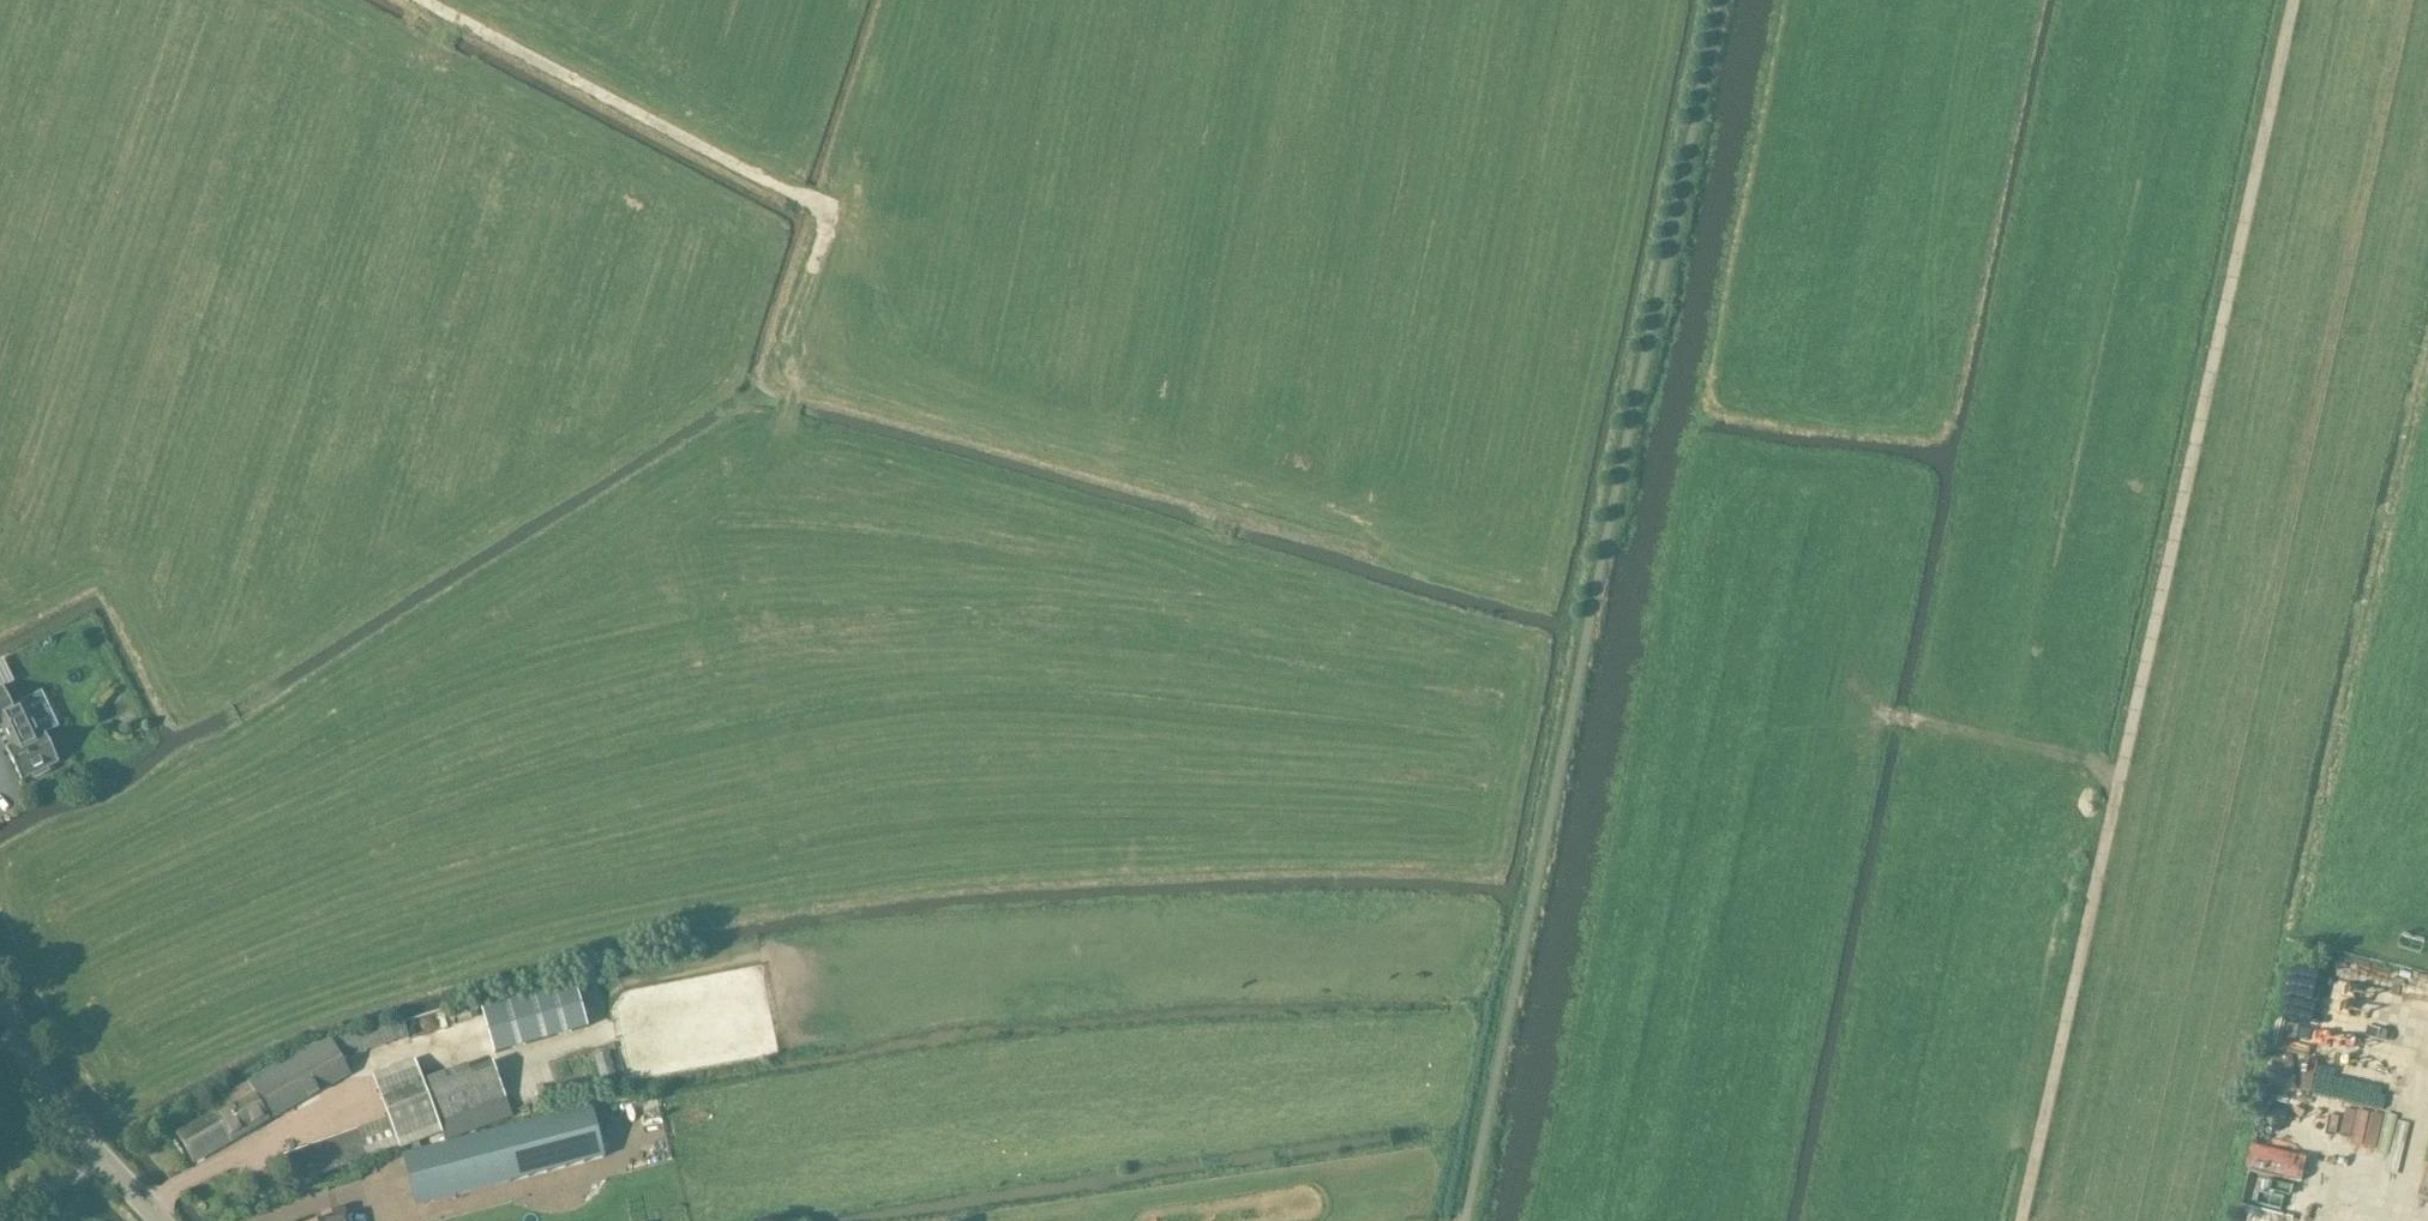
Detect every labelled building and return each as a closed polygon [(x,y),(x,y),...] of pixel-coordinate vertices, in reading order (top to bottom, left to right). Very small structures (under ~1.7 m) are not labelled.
[(2,728),(10,747),(7,748),(22,781),(33,776),(35,780),(50,773),(48,769),(59,764),(44,731),(41,732),(26,698),(11,705),(3,688),(0,689),(0,729),(2,728)] [(483,1011),(495,1053),(586,1026),(574,984),(483,1011)] [(404,1021),(388,1025),(307,1049),(247,1082),(222,1096),(224,1101),(213,1108),(215,1112),(177,1134),(194,1162),(350,1074),(343,1060),(409,1036),(404,1021)] [(2288,1057),(2296,1024),(2284,1021),(2276,1054),(2288,1057)] [(390,1069),(373,1075),(400,1149),(442,1135),(438,1123),(505,1098),(492,1064),(470,1072),(467,1065),(421,1082),(411,1056),(388,1064),(390,1069)] [(475,1137),(404,1156),(418,1207),(510,1183),(604,1158),(592,1111),(591,1107),(517,1126),(497,1131),(475,1137)] [(358,1129),(285,1154),(294,1182),(368,1157),(358,1129)] [(343,1210),(322,1215),(323,1220),(346,1220),(343,1210)]
